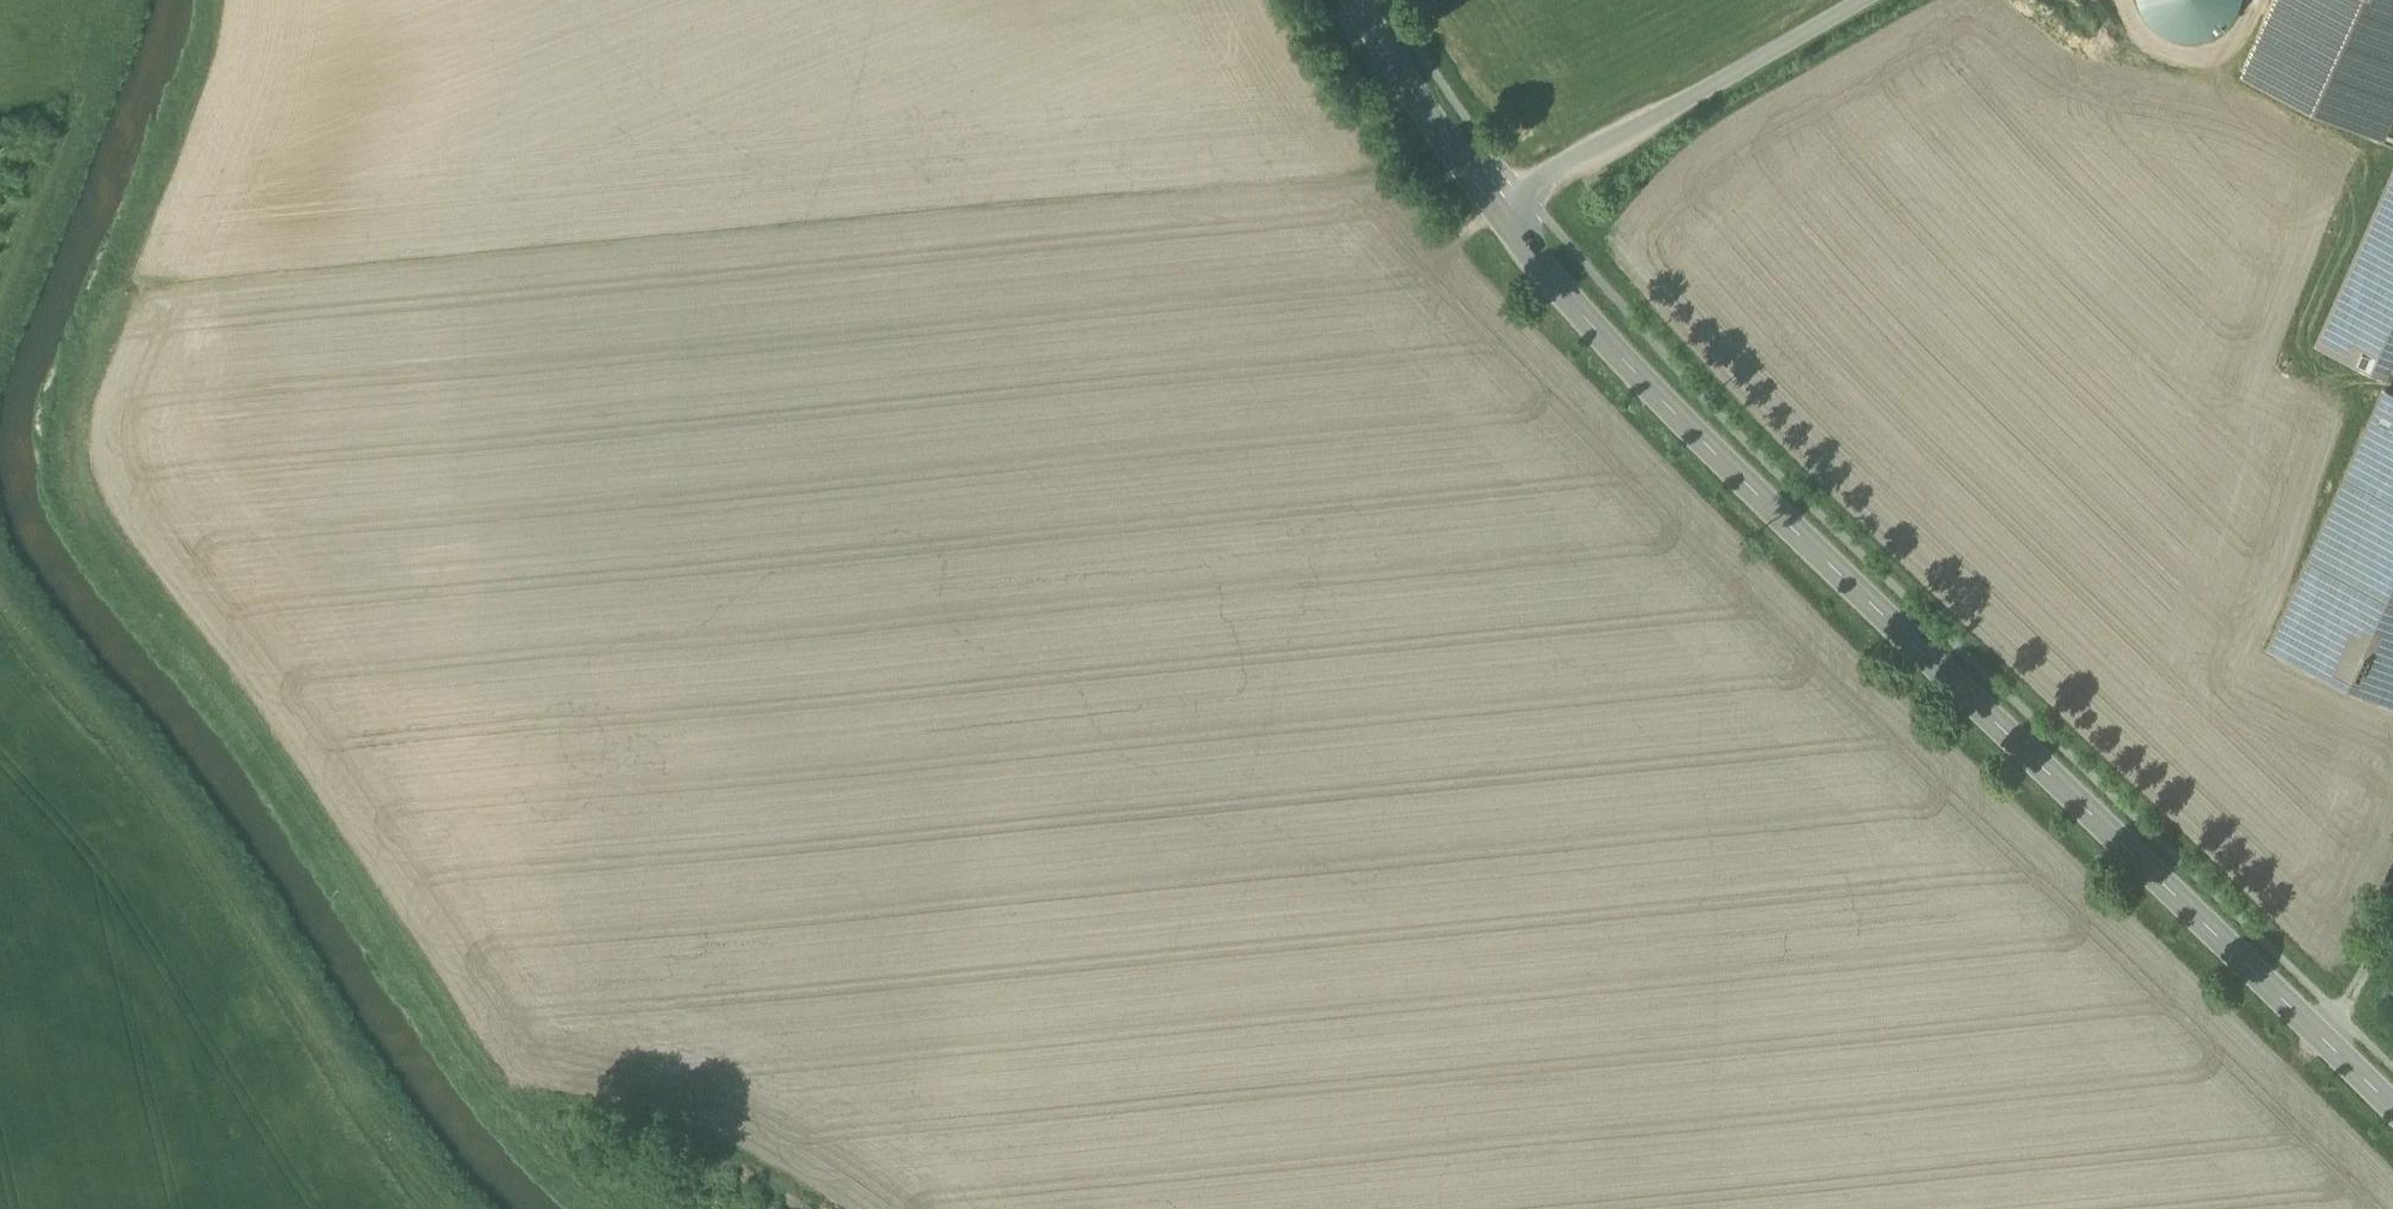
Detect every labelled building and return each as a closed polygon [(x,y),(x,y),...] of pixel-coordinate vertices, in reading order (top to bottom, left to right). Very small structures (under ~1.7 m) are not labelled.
[(2224,24),(2235,12),(2240,0),(2140,0),(2145,13),(2158,26),(2173,34),(2191,36),(2208,33),(2224,24)] [(2244,74),(2382,135),(2392,110),(2392,0),(2277,0),(2244,74)] [(2318,343),(2384,372),(2390,360),(2392,361),(2392,176),(2318,343)] [(2386,390),(2271,648),(2392,702),(2392,393),(2386,390)]
